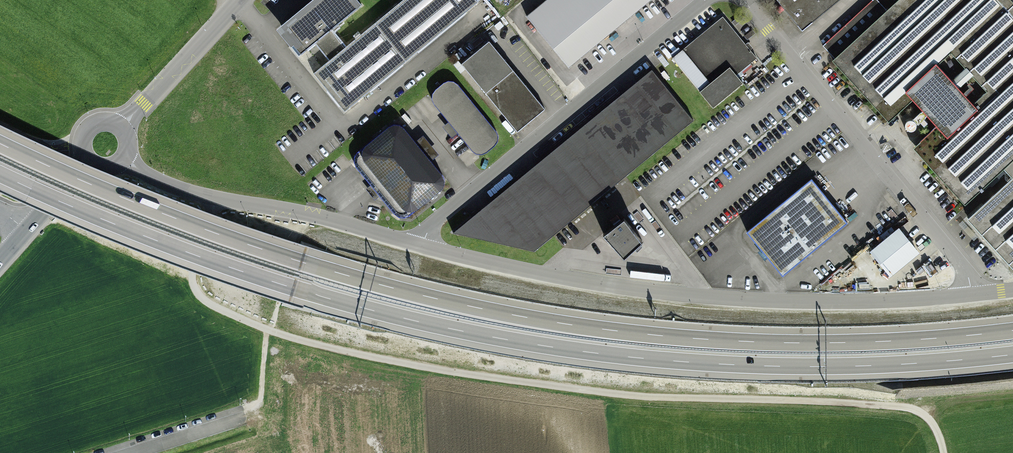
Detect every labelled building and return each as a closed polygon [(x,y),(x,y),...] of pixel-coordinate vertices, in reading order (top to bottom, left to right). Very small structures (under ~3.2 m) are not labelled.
[(366,0),(323,0),(285,31),(307,57),(369,4),(366,0)] [(478,0),(409,0),(317,76),(348,114),(482,5),(478,0)] [(531,7),(575,61),(649,0),(540,0),(531,7)] [(800,29),(835,0),(776,0),(800,29)] [(968,219),(1012,268),(1012,0),(898,0),(832,60),(890,123),(917,99),(939,122),(914,145),(975,213),(968,219)] [(728,15),(687,51),(714,82),(730,68),(736,75),(761,53),(728,15)] [(553,108),(496,38),(467,63),(523,132),(553,108)] [(698,118),(656,68),(459,232),(539,251),(698,118)] [(458,81),(451,80),(437,91),(437,102),(479,151),(489,152),(500,142),(501,131),(458,81)] [(411,125),(397,125),(370,147),(368,158),(409,208),(422,210),(451,187),(452,176),(411,125)] [(856,222),(818,178),(753,234),(791,278),(856,222)] [(645,241),(624,216),(605,232),(626,256),(645,241)] [(904,225),(871,250),(891,276),(924,252),(904,225)]
